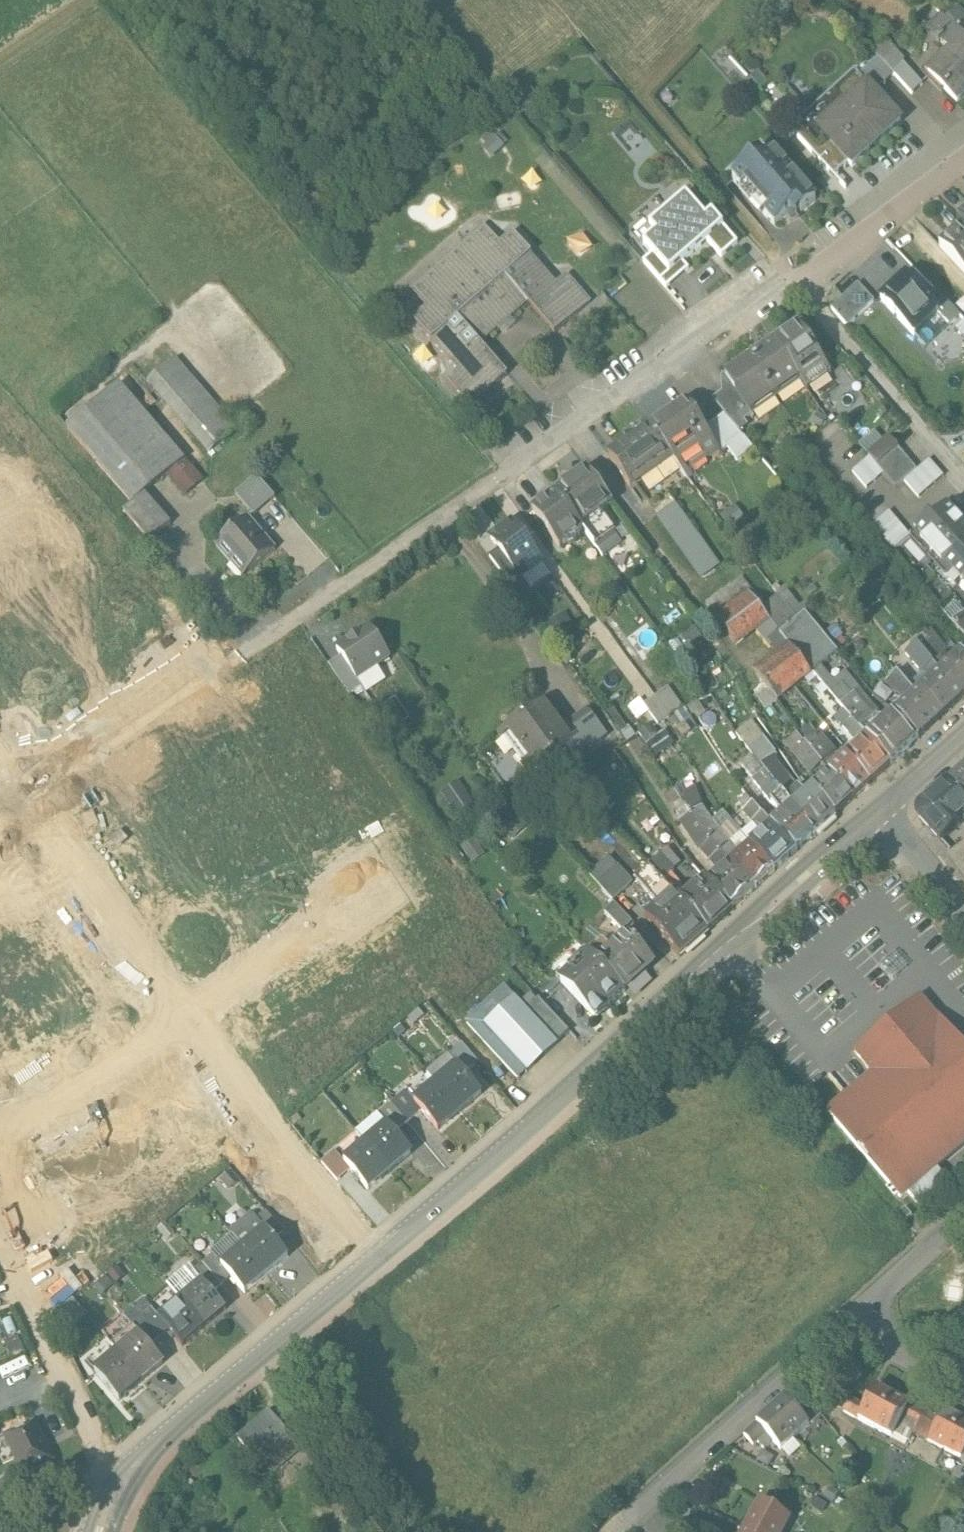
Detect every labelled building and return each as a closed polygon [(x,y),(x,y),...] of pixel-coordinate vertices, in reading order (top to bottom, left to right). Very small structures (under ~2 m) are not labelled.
[(953,5),(952,6),(946,0),(945,0),(936,8),(954,26),(963,36),(963,16),(953,5)] [(954,26),(939,40),(951,52),(929,74),(957,102),(963,96),(963,36),(954,26)] [(877,57),(858,75),(866,84),(875,93),(893,75),(892,73),(877,57)] [(922,85),(902,64),(892,73),(893,75),(911,94),(922,85)] [(854,71),(790,130),(834,178),(849,164),(851,167),(901,121),(875,93),(866,84),(858,75),(854,71)] [(488,159),(506,142),(497,132),(478,149),(488,159)] [(774,150),(764,158),(760,153),(733,177),(774,224),(786,214),(791,220),(800,211),(801,211),(816,198),(774,150)] [(686,196),(650,228),(655,235),(644,245),(652,254),(669,275),(683,263),(707,242),(722,258),(738,244),(712,214),(706,220),(686,196)] [(940,247),(963,272),(963,226),(963,225),(940,247)] [(483,226),(410,290),(426,308),(413,319),(457,370),(448,378),(471,405),(507,374),(481,344),(528,302),(555,332),(591,300),(567,273),(557,282),(514,233),(500,245),(483,226)] [(669,275),(652,254),(643,262),(666,289),(689,270),(683,263),(669,275)] [(937,314),(905,280),(882,301),(914,336),(937,314)] [(853,281),(826,307),(845,327),(872,301),(853,281)] [(962,324),(946,306),(937,314),(954,331),(962,324)] [(828,372),(797,328),(775,343),(796,374),(805,387),(813,382),(828,372)] [(796,374),(775,343),(750,360),(772,391),(796,374)] [(236,427),(176,358),(148,382),(208,452),(236,427)] [(750,360),(725,377),(732,387),(747,408),(772,391),(750,360)] [(840,364),(828,372),(813,382),(845,420),(868,404),(840,364)] [(185,460),(118,383),(67,428),(133,504),(145,494),(185,460)] [(732,387),(723,394),(738,414),(747,408),(732,387)] [(738,414),(723,394),(713,401),(730,420),(738,414)] [(686,404),(648,429),(673,461),(678,467),(713,444),(686,404)] [(648,429),(608,456),(630,490),(673,461),(648,429)] [(898,448),(877,467),(895,488),(917,469),(898,448)] [(586,470),(556,493),(579,525),(598,510),(610,501),(586,470)] [(275,498),(256,477),(235,495),(254,516),(275,498)] [(579,525),(556,493),(532,510),(559,547),(583,529),(579,525)] [(133,504),(125,511),(150,541),(170,523),(145,494),(133,504)] [(669,494),(651,507),(657,516),(675,503),(669,494)] [(718,563),(675,503),(657,516),(700,576),(718,563)] [(727,529),(742,519),(732,505),(717,515),(727,529)] [(947,509),(932,522),(929,519),(914,533),(924,543),(920,545),(942,569),(945,566),(962,586),(963,584),(963,528),(947,509)] [(598,510),(579,525),(583,529),(594,544),(614,530),(598,510)] [(248,518),(215,546),(243,579),(276,550),(248,518)] [(541,563),(512,523),(490,539),(499,550),(520,578),(541,563)] [(520,578),(499,550),(489,556),(511,585),(520,578)] [(743,579),(704,606),(734,647),(754,631),(767,647),(781,635),(762,611),(752,598),(756,596),(743,579)] [(779,597),(762,611),(781,635),(798,621),(779,597)] [(546,624),(555,635),(570,624),(561,612),(546,624)] [(952,623),(963,637),(963,613),(952,623)] [(369,627),(336,649),(341,656),(356,679),(389,657),(369,627)] [(821,633),(795,655),(810,674),(812,673),(820,667),(837,652),(821,633)] [(943,655),(927,636),(916,644),(933,665),(943,655)] [(933,665),(916,644),(911,648),(909,646),(904,650),(924,673),(933,665)] [(795,655),(789,648),(755,675),(777,702),(810,674),(795,655)] [(940,674),(963,699),(963,698),(963,658),(961,655),(940,674)] [(356,679),(341,656),(328,665),(348,695),(361,686),(356,679)] [(884,724),(877,715),(879,713),(845,674),(834,683),(820,667),(812,673),(846,713),(890,766),(919,740),(896,714),(884,724)] [(916,695),(897,673),(892,678),(888,673),(884,677),(888,681),(887,682),(896,693),(897,692),(904,699),(910,701),(916,695)] [(963,699),(940,674),(916,695),(939,721),(963,699)] [(910,701),(896,714),(919,740),(939,721),(916,695),(910,701)] [(669,717),(654,696),(643,704),(657,724),(669,717)] [(543,702),(501,733),(528,770),(549,755),(551,758),(552,757),(553,758),(556,756),(555,755),(575,740),(565,726),(562,729),(543,702)] [(587,710),(565,726),(575,740),(584,752),(606,736),(587,710)] [(890,766),(846,713),(837,721),(859,747),(847,759),(848,760),(869,785),(890,766)] [(780,752),(753,719),(735,733),(751,748),(762,766),(780,752)] [(789,729),(783,734),(788,740),(794,736),(789,729)] [(833,757),(814,736),(805,744),(816,760),(822,767),(830,760),(833,757)] [(800,748),(795,743),(790,747),(795,753),(800,748)] [(822,767),(816,760),(805,744),(800,748),(795,753),(813,775),(815,774),(823,783),(821,785),(816,779),(810,785),(815,791),(836,816),(852,801),(822,767)] [(802,789),(776,758),(763,770),(788,801),(802,789)] [(869,785),(848,760),(839,769),(830,760),(822,767),(852,801),(869,785)] [(947,786),(963,805),(963,770),(947,786)] [(920,820),(941,843),(963,822),(961,820),(963,817),(963,805),(947,786),(922,808),(920,811),(919,814),(919,817),(920,820)] [(473,806),(462,789),(447,800),(459,816),(473,806)] [(771,807),(757,791),(753,795),(756,800),(751,804),(761,816),(771,807)] [(836,816),(815,791),(795,808),(815,835),(836,816)] [(751,804),(746,809),(743,805),(738,809),(752,824),(761,816),(751,804)] [(795,808),(794,809),(793,808),(781,818),(771,807),(761,816),(795,854),(814,836),(815,835),(795,808)] [(795,854),(761,816),(752,824),(762,836),(751,846),(775,872),(795,854)] [(730,845),(716,830),(712,834),(715,838),(711,842),(720,853),(730,845)] [(720,853),(711,842),(706,847),(703,842),(697,847),(711,862),(720,853)] [(751,846),(740,856),(730,845),(720,853),(754,891),(775,872),(751,846)] [(949,858),(963,878),(963,848),(949,858)] [(754,891),(720,853),(711,862),(721,873),(709,883),(733,909),(754,891)] [(673,871),(659,855),(648,865),(662,881),(673,871)] [(662,881),(648,865),(634,877),(659,905),(644,918),(680,957),(708,932),(680,901),(662,881)] [(615,866),(603,876),(619,893),(631,883),(615,866)] [(709,883),(705,879),(680,901),(708,932),(733,909),(709,883)] [(627,935),(612,949),(604,940),(590,953),(625,991),(654,964),(627,935)] [(590,953),(582,945),(553,973),(595,1019),(597,1019),(604,1013),(604,1011),(625,991),(590,953)] [(520,1004),(516,1000),(516,999),(505,987),(466,1023),(519,1079),(557,1044),(520,1004)] [(569,1033),(538,999),(536,1001),(530,995),(520,1004),(557,1044),(569,1033)] [(877,1033),(878,1033),(855,1053),(872,1074),(827,1112),(901,1199),(963,1145),(963,1047),(939,1017),(938,1018),(920,997),(877,1033)] [(457,1065),(435,1084),(458,1111),(480,1093),(457,1065)] [(435,1084),(413,1103),(436,1130),(458,1111),(435,1084)] [(410,1152),(387,1124),(365,1143),(388,1170),(410,1152)] [(388,1170),(365,1143),(342,1162),(366,1190),(388,1170)] [(283,1232),(266,1212),(256,1220),(265,1231),(274,1240),(283,1232)] [(265,1231),(244,1249),(266,1275),(288,1257),(274,1240),(265,1231)] [(244,1249),(222,1268),(244,1294),(266,1275),(244,1249)] [(203,1283),(181,1301),(204,1328),(225,1310),(203,1283)] [(160,1319),(159,1319),(169,1330),(182,1346),(204,1328),(181,1301),(160,1319)] [(159,1339),(133,1308),(124,1316),(149,1347),(159,1339)] [(160,1319),(151,1308),(142,1316),(160,1338),(169,1330),(159,1319),(160,1319)] [(124,1316),(122,1314),(100,1332),(118,1353),(141,1381),(162,1363),(149,1347),(124,1316)] [(118,1353),(96,1372),(119,1400),(141,1381),(118,1353)] [(865,1408),(858,1420),(875,1429),(892,1397),(875,1388),(865,1408)] [(892,1397),(875,1429),(892,1438),(902,1419),(909,1406),(892,1397)] [(799,1415),(785,1399),(771,1411),(795,1438),(809,1426),(799,1415)] [(865,1408),(850,1400),(843,1412),(858,1420),(865,1408)] [(812,1404),(799,1415),(809,1426),(822,1414),(812,1404)] [(922,1414),(909,1406),(902,1419),(915,1427),(922,1414)] [(930,1435),(927,1441),(944,1450),(960,1418),(944,1409),(930,1435)] [(795,1438),(771,1411),(757,1424),(766,1434),(781,1451),(795,1438)] [(269,1413),(239,1439),(263,1467),(294,1440),(269,1413)] [(937,1421),(922,1414),(915,1427),(930,1435),(937,1421)] [(944,1450),(960,1458),(963,1453),(963,1451),(963,1420),(960,1418),(944,1450)] [(757,1424),(744,1436),(753,1446),(766,1434),(757,1424)] [(34,1425),(6,1439),(24,1475),(52,1462),(34,1425)] [(759,1507),(745,1531),(783,1531),(788,1523),(759,1507)]
